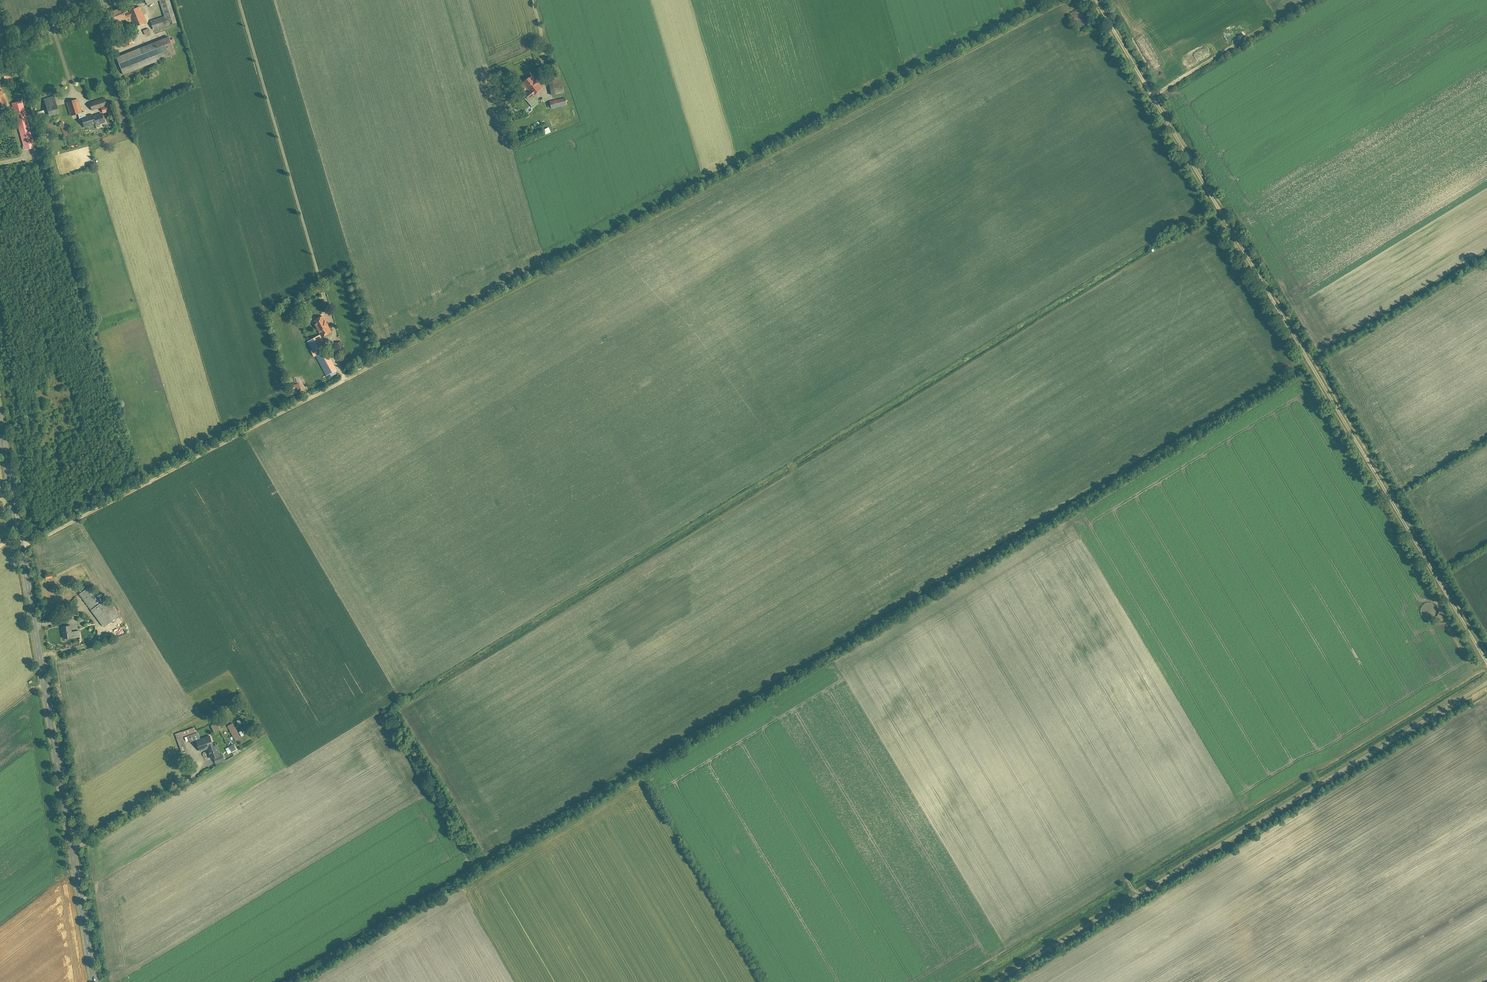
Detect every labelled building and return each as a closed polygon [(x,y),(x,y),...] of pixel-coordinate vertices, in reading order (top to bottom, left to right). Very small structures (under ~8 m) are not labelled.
[(172,24),(178,23),(172,0),(148,0),(150,6),(161,2),(165,16),(152,20),(156,32),(173,27),(172,24)] [(141,7),(130,11),(136,27),(148,22),(141,7)] [(113,12),(118,24),(127,21),(122,8),(113,12)] [(3,26),(1,21),(0,22),(0,35),(9,32),(6,25),(3,26)] [(119,57),(125,74),(177,54),(171,37),(119,57)] [(549,76),(552,95),(564,93),(561,74),(549,76)] [(530,92),(524,98),(534,109),(541,102),(536,97),(545,89),(532,75),(522,84),(530,92)] [(0,84),(0,110),(11,106),(3,83),(0,84)] [(550,99),(552,108),(568,105),(566,95),(550,99)] [(45,99),(49,114),(61,110),(57,96),(45,99)] [(80,98),(67,102),(71,117),(84,113),(80,98)] [(91,102),(93,109),(109,106),(108,99),(91,102)] [(25,101),(14,104),(25,148),(36,145),(25,101)] [(82,118),(85,127),(95,124),(96,125),(105,122),(103,113),(93,116),(93,115),(82,118)] [(65,123),(60,124),(64,135),(69,134),(65,123)] [(323,316),(314,321),(322,336),(331,332),(323,316)] [(318,337),(309,342),(326,376),(336,371),(318,337)] [(337,345),(341,359),(346,358),(342,344),(337,345)] [(93,586),(81,595),(92,611),(104,602),(93,586)] [(104,602),(92,611),(104,626),(120,614),(109,598),(104,602)] [(73,638),(81,637),(80,629),(72,630),(72,626),(63,627),(64,639),(73,638)] [(213,725),(216,732),(221,730),(218,723),(213,725)] [(228,726),(236,741),(242,738),(234,723),(228,726)] [(194,726),(176,734),(182,751),(188,749),(184,738),(197,733),(194,726)] [(222,755),(215,736),(198,742),(201,750),(209,747),(213,759),(215,759),(217,764),(226,761),(224,754),(222,755)] [(228,748),(231,753),(238,749),(236,744),(228,748)]
